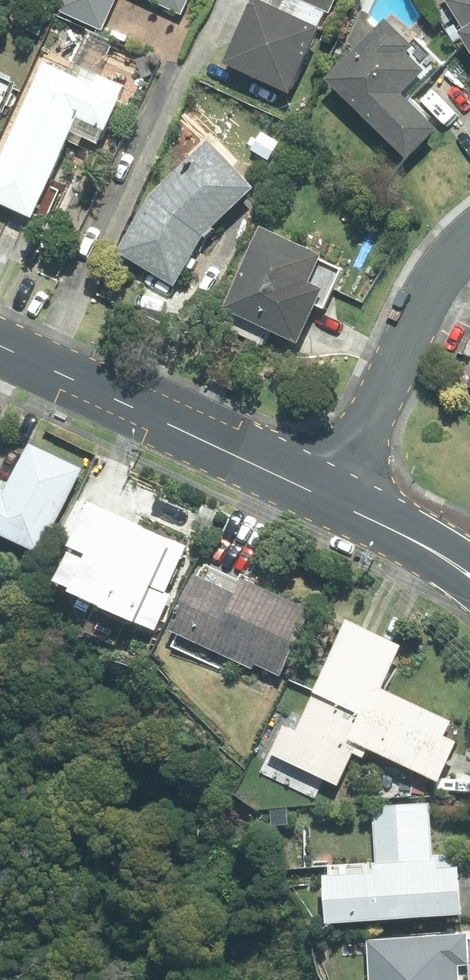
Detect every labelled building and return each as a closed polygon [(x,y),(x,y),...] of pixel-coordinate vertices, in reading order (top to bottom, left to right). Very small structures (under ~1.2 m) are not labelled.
[(66,11),(107,31),(122,0),(71,0),(66,11)] [(186,13),(192,0),(158,0),(186,13)] [(237,62),(300,92),(329,29),(324,26),(329,16),(295,0),(288,0),(285,7),(271,0),(266,0),(237,62)] [(329,16),(332,11),(335,12),(340,0),(295,0),(329,16)] [(469,33),(469,0),(450,0),(469,33)] [(336,77),(416,158),(448,127),(413,91),(436,68),(418,51),(425,45),(397,17),(336,77)] [(0,185),(0,199),(41,218),(89,116),(115,128),(129,99),(56,65),(0,185)] [(14,109),(0,102),(0,138),(14,109)] [(182,283),(211,236),(263,189),(221,143),(162,197),(129,250),(182,283)] [(332,257),(276,231),(238,308),(308,342),(333,291),(319,285),(332,257)] [(86,469),(38,445),(15,492),(0,485),(0,526),(47,549),(86,469)] [(101,502),(64,580),(161,626),(177,593),(173,591),(195,544),(186,540),(187,537),(156,523),(154,527),(101,502)] [(204,573),(177,628),(258,667),(261,662),(286,674),(318,609),(253,577),(251,582),(213,563),(207,574),(204,573)] [(323,687),(372,711),(382,690),(391,687),(412,644),(357,617),(323,687)] [(376,744),(361,736),(372,711),(323,687),(301,729),(290,724),(277,752),(345,784),(360,750),(371,755),(376,744)] [(463,719),(391,687),(382,690),(372,711),(361,736),(376,744),(450,777),(467,739),(456,734),(463,719)] [(469,912),(469,876),(469,865),(460,865),(459,852),(438,854),(435,803),(379,807),(384,871),(370,872),(370,863),(337,865),(338,875),(335,875),(338,921),(469,912)] [(378,979),(469,979),(468,963),(469,963),(469,932),(375,939),(378,979)]
